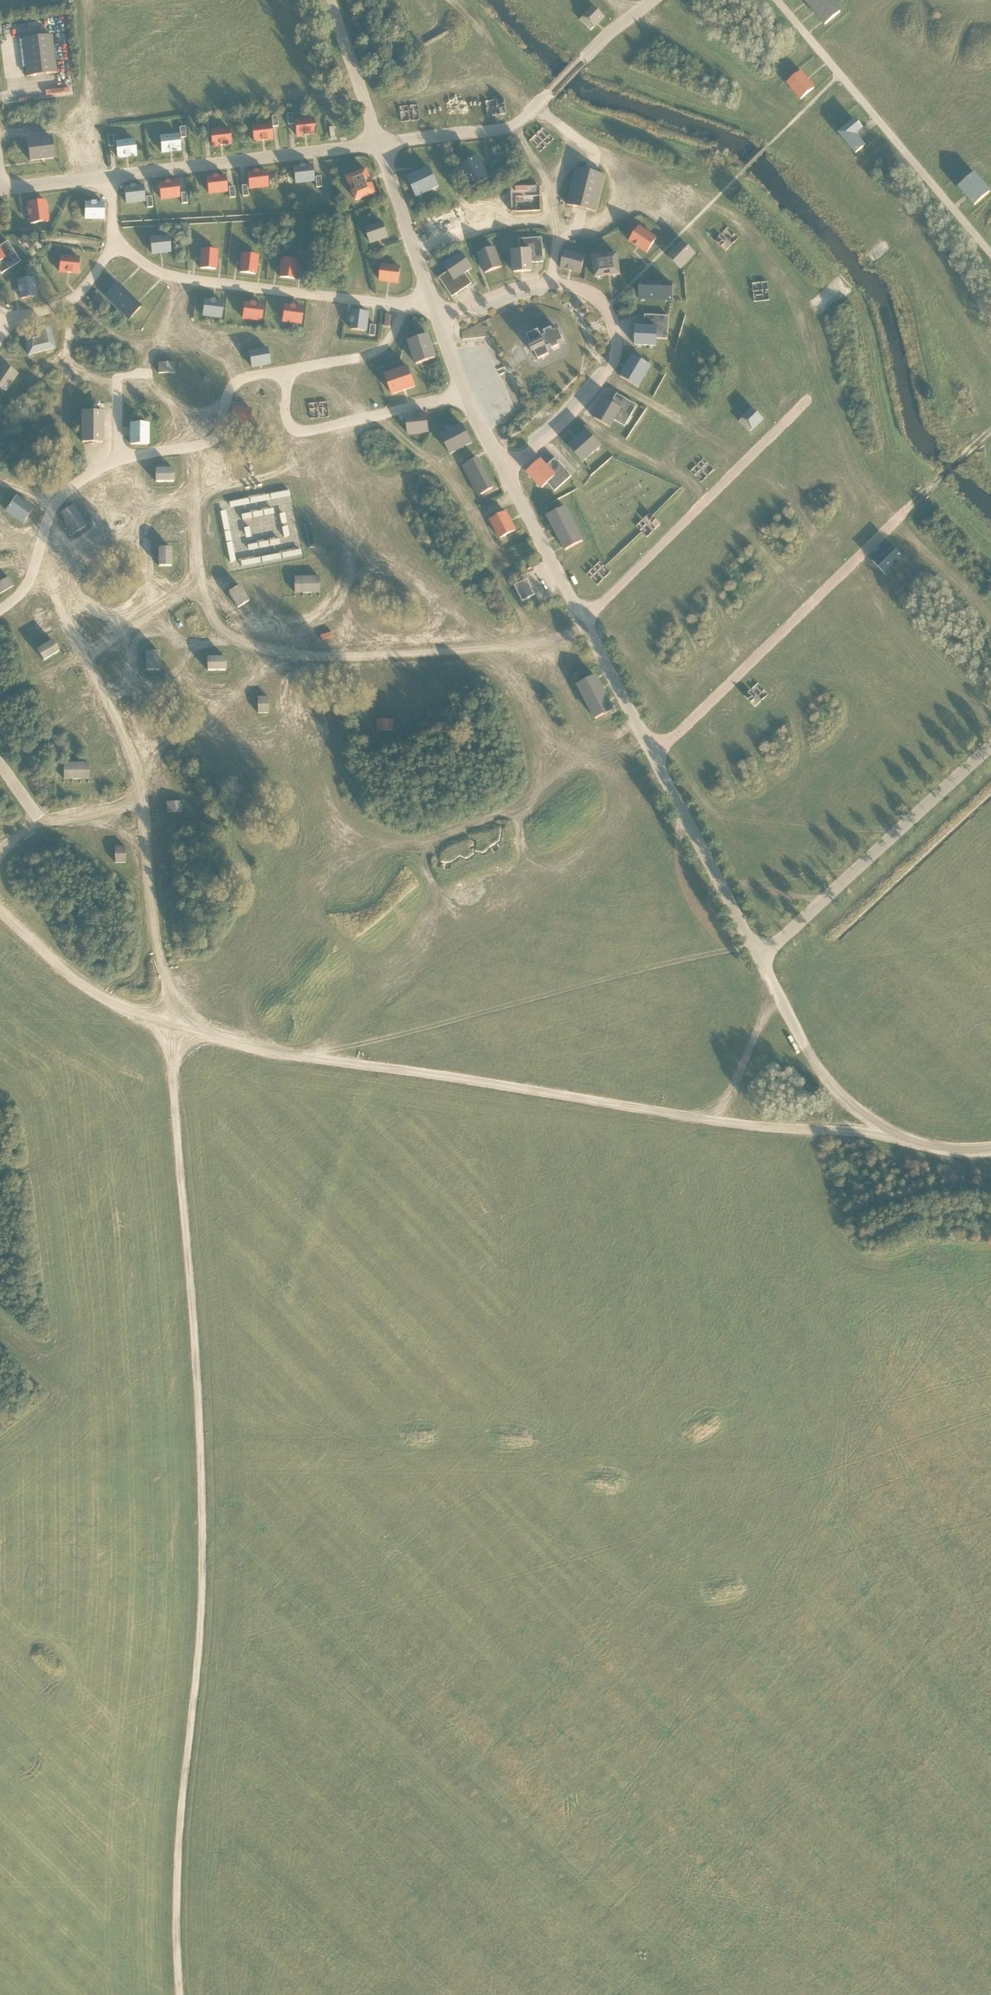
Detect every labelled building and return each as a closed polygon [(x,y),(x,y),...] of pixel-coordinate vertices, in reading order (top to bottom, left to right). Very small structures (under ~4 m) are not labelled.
[(832,0),(803,0),(824,25),(841,11),(832,0)] [(604,15),(592,5),(580,20),(591,30),(604,15)] [(57,72),(52,35),(21,39),(26,76),(57,72)] [(815,87),(801,71),(786,83),(800,100),(815,87)] [(506,99),(487,100),(488,115),(507,114),(506,99)] [(315,135),(314,117),(294,119),(296,137),(315,135)] [(863,129),(855,119),(837,133),(855,154),(865,146),(856,135),(863,129)] [(273,140),(271,123),(251,125),(253,142),(273,140)] [(231,145),(229,127),(210,129),(212,147),(231,145)] [(538,144),(539,142),(543,145),(546,142),(548,144),(554,138),(543,129),(533,140),(538,144)] [(180,151),(178,133),(159,135),(161,153),(180,151)] [(55,159),(51,136),(27,139),(30,162),(55,159)] [(136,157),(134,139),(115,141),(117,159),(136,157)] [(490,178),(478,156),(458,168),(470,189),(490,178)] [(314,182),(312,164),(293,167),(295,184),(314,182)] [(439,188),(429,167),(407,177),(416,198),(439,188)] [(606,175),(576,168),(567,205),(596,212),(606,175)] [(377,194),(367,169),(346,177),(356,202),(377,194)] [(268,187),(266,170),(247,172),(249,190),(268,187)] [(990,191),(974,172),(957,187),(973,206),(990,191)] [(227,192),(225,174),(206,177),(208,194),(227,192)] [(180,198),(177,180),(158,183),(160,200),(180,198)] [(145,202),(143,184),(123,186),(125,204),(145,202)] [(541,186),(510,187),(511,211),(542,210),(541,186)] [(48,222),(46,200),(26,203),(29,224),(48,222)] [(104,202),(84,202),(84,220),(104,220),(104,202)] [(462,209),(428,220),(435,243),(447,239),(445,232),(442,223),(455,219),(460,235),(470,231),(462,209)] [(389,237),(383,221),(365,227),(371,244),(389,237)] [(657,237),(639,225),(628,242),(646,254),(657,237)] [(725,250),(739,238),(729,227),(715,240),(725,250)] [(170,252),(168,235),(149,237),(151,254),(170,252)] [(544,261),(542,238),(519,239),(520,250),(511,251),(512,263),(509,263),(510,273),(533,271),(533,262),(544,261)] [(696,254),(682,240),(666,256),(681,270),(696,254)] [(0,274),(20,262),(7,241),(0,246),(0,274)] [(502,267),(495,247),(477,253),(484,273),(502,267)] [(218,250),(200,249),(199,268),(217,270),(218,250)] [(586,256),(565,251),(560,269),(581,275),(586,256)] [(473,269),(461,252),(443,265),(448,272),(439,278),(452,297),(472,283),(466,274),(473,269)] [(621,275),(618,252),(591,255),(594,278),(621,275)] [(259,255),(241,253),(239,272),(256,275),(259,255)] [(79,257),(60,255),(58,273),(78,274),(79,257)] [(298,260),(281,258),(278,277),(296,280),(298,260)] [(401,266),(381,264),(379,281),(398,284),(401,266)] [(37,296),(34,277),(17,280),(20,299),(37,296)] [(673,282),(639,281),(638,300),(672,301),(673,282)] [(769,299),(768,282),(754,283),(755,299),(769,299)] [(141,307),(117,283),(104,296),(128,320),(141,307)] [(223,301),(204,299),(202,316),(221,318),(223,301)] [(263,304),(244,301),(241,319),(261,321),(263,304)] [(303,307),(284,304),(282,322),(301,324),(303,307)] [(370,312),(352,310),(350,330),(367,332),(370,312)] [(669,316),(645,315),(644,325),(636,325),(635,346),(656,347),(657,339),(668,339),(669,316)] [(44,329),(42,322),(33,324),(37,339),(31,340),(32,342),(25,344),(28,356),(55,349),(50,328),(44,329)] [(564,344),(555,325),(539,332),(538,330),(526,335),(530,343),(528,344),(532,353),(534,352),(538,360),(549,355),(548,352),(564,344)] [(437,358),(429,334),(407,341),(415,365),(437,358)] [(270,365),(267,347),(248,350),(251,368),(270,365)] [(652,366),(632,355),(619,376),(639,388),(652,366)] [(2,363),(0,366),(0,388),(6,392),(18,374),(2,363)] [(158,373),(174,373),(174,363),(158,363),(158,373)] [(416,388),(408,366),(385,374),(392,396),(416,388)] [(637,405),(617,394),(611,403),(604,399),(593,418),(611,428),(615,421),(625,426),(637,405)] [(251,408),(232,405),(229,423),(248,426),(251,408)] [(764,420),(752,408),(739,421),(751,433),(764,420)] [(103,443),(103,411),(81,412),(81,443),(103,443)] [(429,433),(427,413),(406,416),(408,435),(429,433)] [(149,423),(129,423),(129,444),(149,445),(149,423)] [(473,444),(462,423),(440,435),(450,455),(473,444)] [(602,447),(587,429),(568,446),(583,463),(602,447)] [(494,488),(479,458),(462,466),(478,496),(494,488)] [(571,476),(555,458),(547,465),(541,459),(526,473),(541,489),(547,483),(554,491),(571,476)] [(155,482),(173,481),(173,469),(155,469),(155,482)] [(270,494),(271,499),(290,496),(289,490),(270,494)] [(269,494),(229,502),(230,507),(270,500),(269,494)] [(34,508),(16,495),(5,511),(22,524),(34,508)] [(86,526),(82,519),(73,504),(59,513),(72,534),(86,526)] [(584,540),(566,505),(546,516),(564,551),(584,540)] [(517,529),(506,510),(489,520),(499,539),(517,529)] [(649,535),(660,524),(649,513),(638,524),(649,535)] [(904,559),(889,543),(870,560),(886,576),(904,559)] [(158,566),(171,566),(171,548),(158,548),(158,566)] [(294,593),(302,593),(319,592),(319,576),(294,576),(294,593)] [(13,586),(8,577),(0,581),(0,593),(13,586)] [(535,595),(527,579),(514,586),(522,601),(535,595)] [(237,608),(248,601),(239,586),(228,592),(237,608)] [(43,660),(59,651),(52,640),(37,649),(43,660)] [(146,670),(159,670),(159,652),(146,652),(146,670)] [(207,670),(225,670),(225,657),(207,657),(207,670)] [(614,709),(596,675),(576,685),(594,719),(614,709)] [(758,683),(745,698),(756,707),(769,693),(758,683)] [(258,713),(268,713),(267,697),(257,697),(258,713)] [(394,720),(377,720),(377,730),(394,730),(394,720)] [(63,779),(72,779),(88,779),(88,762),(63,763),(63,779)] [(166,812),(182,812),(182,802),(166,802),(166,812)] [(115,863),(125,862),(125,846),(114,846),(115,863)]
